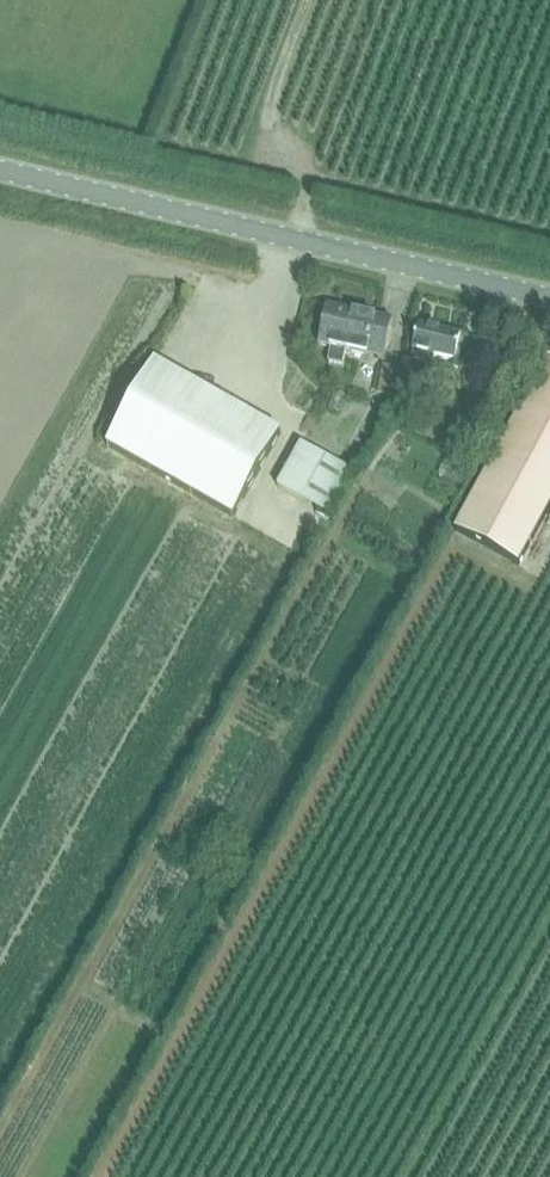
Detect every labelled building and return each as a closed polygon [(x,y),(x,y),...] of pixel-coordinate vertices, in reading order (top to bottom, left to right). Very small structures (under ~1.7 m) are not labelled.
[(327,308),(319,347),(332,350),(329,365),(343,368),(347,353),(385,361),(393,322),(327,308)] [(421,328),(413,365),(409,364),(402,395),(430,400),(438,359),(459,363),(457,369),(473,372),(479,343),(463,340),(463,337),(421,328)] [(281,434),(155,362),(107,446),(233,517),(281,434)] [(455,533),(519,567),(549,509),(549,366),(547,364),(455,533)] [(352,474),(327,460),(302,446),(278,488),(328,516),(352,474)]
